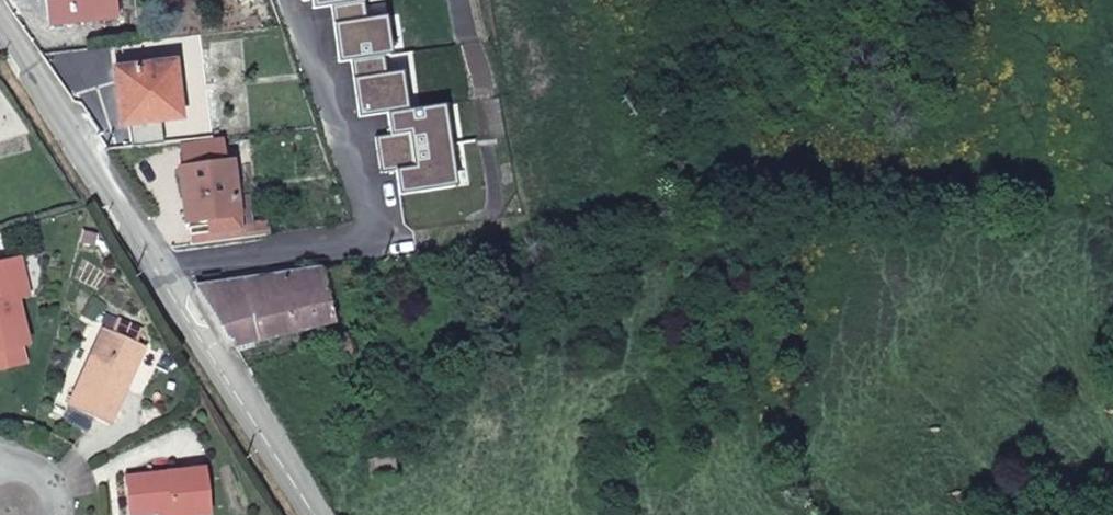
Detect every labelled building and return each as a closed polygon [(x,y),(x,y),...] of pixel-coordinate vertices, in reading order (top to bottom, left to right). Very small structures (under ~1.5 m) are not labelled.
[(50,27),(115,19),(113,0),(47,0),(50,27)] [(173,65),(114,71),(118,109),(126,108),(129,127),(180,122),(173,65)] [(198,147),(200,168),(224,165),(221,145),(198,147)] [(189,226),(191,245),(267,235),(265,222),(238,225),(231,165),(224,165),(200,168),(179,171),(185,226),(189,226)] [(21,264),(10,266),(19,306),(30,303),(21,264)] [(20,352),(28,350),(19,306),(10,266),(0,268),(0,356),(20,352)] [(367,267),(196,289),(215,322),(230,348),(333,324),(324,291),(370,284),(367,267)] [(109,428),(117,410),(114,408),(131,369),(134,370),(144,349),(106,332),(71,411),(109,428)] [(341,360),(353,357),(347,334),(336,339),(341,360)] [(0,356),(0,374),(24,369),(20,352),(0,356)] [(268,377),(260,366),(250,372),(259,384),(268,377)] [(114,408),(117,410),(134,370),(131,369),(114,408)] [(398,474),(394,455),(367,459),(369,479),(398,474)] [(126,480),(129,514),(147,514),(170,513),(170,514),(208,514),(203,471),(126,480)]
